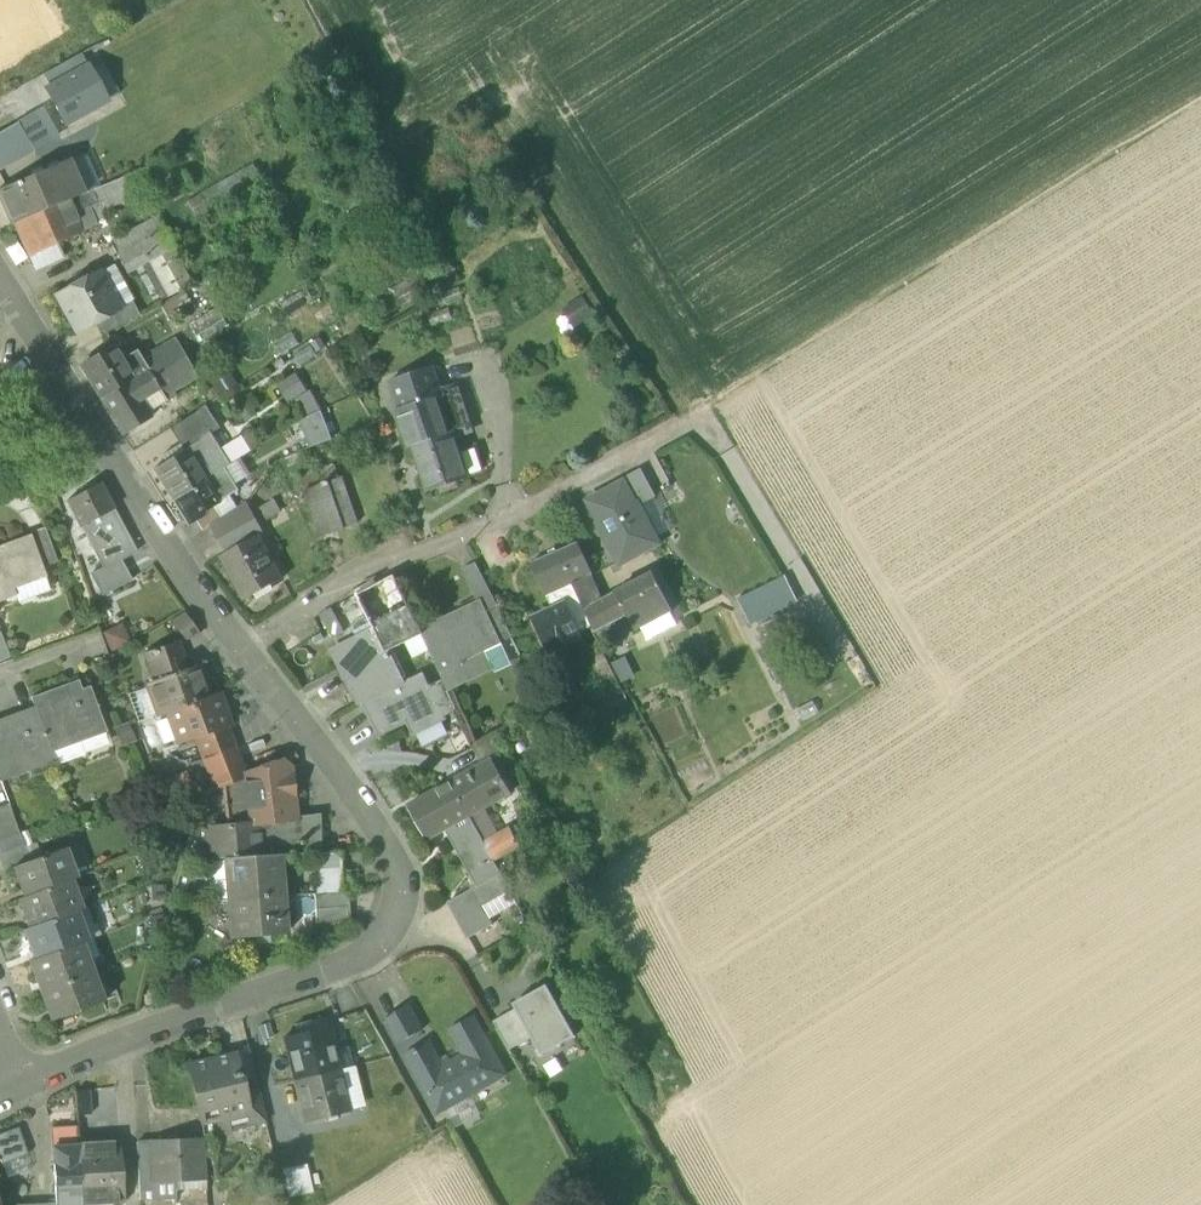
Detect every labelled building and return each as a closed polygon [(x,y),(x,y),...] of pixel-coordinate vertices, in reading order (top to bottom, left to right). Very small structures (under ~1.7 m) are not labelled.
[(59,0),(56,0),(0,25),(0,68),(1,70),(75,36),(59,0)] [(80,54),(43,74),(51,88),(88,67),(80,54)] [(102,61),(89,69),(106,100),(119,92),(102,61)] [(65,124),(107,101),(106,100),(89,69),(88,67),(51,88),(46,90),(65,124)] [(59,135),(43,108),(17,123),(33,150),(59,135)] [(33,150),(17,123),(0,133),(0,168),(33,150)] [(92,191),(99,188),(85,154),(63,163),(77,197),(92,191)] [(13,225),(15,224),(69,201),(77,197),(63,163),(0,190),(0,195),(13,225)] [(255,164),(186,202),(195,219),(264,181),(255,164)] [(113,182),(118,197),(151,182),(146,168),(145,168),(113,182)] [(15,224),(29,258),(59,244),(83,233),(82,231),(98,225),(96,221),(105,217),(102,211),(121,203),(118,197),(113,182),(99,188),(92,191),(93,193),(98,205),(75,215),(70,203),(69,201),(15,224)] [(92,191),(77,197),(69,201),(70,203),(75,215),(98,205),(93,193),(92,191)] [(135,270),(154,305),(193,284),(156,216),(109,243),(126,275),(135,270)] [(65,258),(59,244),(29,258),(34,266),(40,269),(65,258)] [(113,264),(98,272),(118,309),(132,301),(134,300),(113,264)] [(55,295),(76,333),(94,324),(119,310),(118,309),(98,272),(55,295)] [(308,289),(281,303),(288,315),(315,301),(308,289)] [(160,305),(166,316),(190,303),(183,292),(160,305)] [(596,316),(583,296),(562,309),(575,329),(596,316)] [(94,324),(101,336),(139,315),(132,301),(118,309),(119,310),(94,324)] [(449,308),(428,315),(432,328),(454,321),(449,308)] [(219,314),(191,330),(199,344),(227,327),(219,314)] [(272,345),(280,357),(300,344),(292,332),(272,345)] [(140,361),(147,370),(170,356),(164,346),(140,361)] [(79,367),(99,400),(147,370),(140,361),(138,357),(135,351),(120,361),(112,347),(79,367)] [(158,389),(164,399),(199,378),(181,349),(170,356),(178,369),(155,384),(158,389)] [(178,369),(170,356),(147,370),(153,381),(155,384),(178,369)] [(409,448),(414,446),(414,445),(445,434),(433,398),(441,395),(431,367),(392,381),(401,408),(396,410),(409,448)] [(230,369),(210,382),(220,398),(240,385),(230,369)] [(153,381),(147,370),(99,400),(122,436),(151,418),(149,413),(141,400),(158,389),(155,384),(153,381)] [(297,399),(308,392),(297,374),(277,386),(289,404),(297,399)] [(164,399),(158,389),(141,400),(149,413),(166,402),(164,399)] [(433,398),(445,434),(453,432),(472,426),(459,389),(441,395),(433,398)] [(297,399),(306,420),(322,412),(324,411),(312,390),(308,392),(297,399)] [(170,429),(183,451),(187,448),(211,433),(212,433),(213,433),(221,428),(207,406),(170,429)] [(301,422),(312,448),(333,440),(322,412),(306,420),(301,422)] [(453,432),(445,434),(414,445),(414,446),(429,492),(469,479),(467,476),(482,471),(475,449),(460,453),(453,432)] [(211,433),(187,448),(207,480),(226,468),(232,465),(222,448),(213,433),(212,433),(211,433)] [(243,435),(222,448),(232,465),(253,452),(243,435)] [(174,501),(207,480),(187,448),(183,451),(154,469),(174,501)] [(226,468),(207,480),(221,503),(231,497),(240,491),(226,468)] [(313,470),(318,483),(325,480),(321,468),(313,470)] [(637,506),(656,497),(641,469),(620,481),(622,485),(623,485),(632,501),(634,500),(637,506)] [(332,502),(341,526),(352,522),(337,476),(325,480),(332,502)] [(195,520),(221,503),(207,480),(174,501),(188,524),(195,520)] [(332,502),(325,480),(318,483),(303,489),(310,510),(332,502)] [(80,528),(82,528),(81,527),(114,509),(100,483),(66,502),(80,528)] [(621,563),(657,543),(655,539),(637,506),(634,500),(632,501),(623,485),(622,485),(590,502),(606,532),(605,532),(621,563)] [(195,520),(202,531),(211,526),(238,508),(231,497),(221,503),(195,520)] [(674,529),(656,497),(637,506),(655,539),(674,529)] [(211,526),(226,554),(258,536),(259,538),(265,535),(248,502),(238,508),(211,526)] [(262,510),(268,520),(282,512),(276,502),(262,510)] [(341,526),(332,502),(310,510),(318,534),(341,526)] [(137,552),(114,509),(81,527),(82,528),(103,568),(104,570),(121,560),(137,552)] [(31,537),(43,569),(58,563),(46,528),(28,534),(29,536),(30,535),(31,537)] [(16,596),(13,588),(45,576),(43,569),(31,537),(30,535),(29,536),(0,546),(0,602),(16,596)] [(222,556),(246,600),(282,581),(259,538),(258,536),(226,554),(222,556)] [(532,564),(547,596),(573,585),(591,577),(593,576),(578,544),(532,564)] [(90,574),(102,596),(132,580),(121,560),(104,570),(103,568),(90,574)] [(462,570),(479,602),(493,596),(477,563),(462,570)] [(627,616),(635,631),(641,628),(671,612),(672,612),(653,574),(615,593),(627,616)] [(13,588),(16,596),(19,602),(51,591),(45,576),(13,588)] [(358,595),(375,629),(387,652),(389,651),(408,642),(423,635),(421,631),(422,631),(394,576),(358,595)] [(592,626),(595,632),(614,622),(627,616),(615,593),(602,600),(591,577),(573,585),(592,626)] [(741,600),(752,624),(798,602),(786,578),(741,600)] [(547,596),(554,611),(565,607),(578,633),(592,626),(573,585),(547,596)] [(513,638),(493,596),(479,602),(483,610),(484,609),(501,644),(503,643),(513,638)] [(479,602),(445,620),(448,626),(483,610),(479,602)] [(579,635),(578,633),(565,607),(554,611),(536,620),(550,649),(560,644),(561,646),(570,642),(569,640),(579,635)] [(484,609),(483,610),(448,626),(445,620),(422,631),(421,631),(423,635),(428,645),(443,678),(449,690),(491,670),(483,653),(501,644),(484,609)] [(333,610),(321,617),(332,638),(345,631),(333,610)] [(671,612),(641,628),(648,641),(678,626),(671,612)] [(171,620),(185,640),(200,634),(184,613),(171,620)] [(835,662),(810,621),(796,629),(820,671),(835,662)] [(619,632),(614,622),(595,632),(599,641),(600,642),(619,632)] [(123,625),(102,633),(110,652),(131,644),(123,625)] [(404,682),(389,651),(387,652),(375,629),(334,651),(349,681),(347,682),(359,706),(363,704),(405,683),(404,682)] [(12,658),(2,631),(0,631),(0,663),(12,658)] [(423,635),(408,642),(414,653),(428,645),(423,635)] [(144,654),(154,681),(188,669),(178,641),(144,654)] [(586,647),(607,693),(621,686),(610,665),(600,642),(599,641),(586,647)] [(512,663),(503,643),(501,644),(483,653),(491,670),(493,673),(512,663)] [(626,657),(610,665),(621,685),(636,677),(626,657)] [(168,713),(168,712),(209,697),(208,696),(197,665),(188,669),(154,681),(147,684),(148,687),(159,716),(159,717),(168,713)] [(412,734),(446,718),(444,715),(432,689),(423,673),(404,682),(405,683),(363,704),(378,735),(406,721),(412,734)] [(457,708),(444,682),(432,689),(444,715),(457,708)] [(32,700),(38,716),(49,744),(77,735),(80,743),(107,734),(91,690),(72,697),(69,687),(32,700)] [(144,721),(159,716),(148,687),(133,693),(144,721)] [(208,696),(209,697),(168,712),(168,713),(179,744),(195,739),(227,727),(230,726),(217,693),(208,696)] [(796,710),(803,722),(820,713),(814,701),(796,710)] [(0,720),(0,772),(24,764),(27,773),(55,763),(52,753),(49,744),(38,716),(20,723),(17,714),(0,720)] [(137,742),(129,722),(113,728),(121,748),(137,742)] [(195,739),(202,759),(234,748),(227,727),(195,739)] [(49,744),(52,753),(80,743),(77,735),(49,744)] [(501,735),(473,748),(481,763),(508,747),(501,735)] [(52,753),(55,763),(56,765),(84,756),(80,743),(52,753)] [(245,775),(234,748),(202,759),(214,788),(222,785),(222,783),(245,775)] [(199,790),(214,788),(202,759),(188,764),(199,790)] [(493,760),(451,783),(470,816),(478,812),(511,793),(493,760)] [(223,797),(226,825),(289,819),(287,807),(294,806),(290,768),(282,761),(245,775),(222,783),(222,785),(223,797)] [(0,772),(0,780),(1,782),(27,773),(24,764),(0,772)] [(446,829),(470,816),(451,783),(408,807),(427,840),(446,829)] [(214,788),(215,798),(223,797),(222,785),(214,788)] [(14,820),(9,807),(0,810),(0,826),(14,820)] [(470,816),(484,843),(493,838),(478,812),(470,816)] [(320,815),(289,819),(226,825),(212,827),(212,826),(203,827),(203,829),(204,829),(206,860),(225,858),(263,855),(279,855),(315,854),(321,854),(320,815)] [(484,843),(470,816),(446,829),(477,887),(478,889),(501,875),(498,869),(494,861),(484,843)] [(14,820),(0,826),(0,841),(20,834),(14,820)] [(512,828),(493,838),(484,843),(494,861),(521,846),(512,828)] [(25,848),(20,834),(0,841),(0,857),(25,848)] [(3,871),(14,867),(30,861),(25,848),(0,857),(0,865),(3,871)] [(68,914),(79,943),(88,940),(77,911),(82,909),(71,880),(77,878),(66,848),(58,851),(69,881),(63,883),(74,912),(68,914)] [(14,867),(25,897),(63,883),(69,881),(58,851),(30,861),(14,867)] [(315,854),(316,871),(341,871),(341,853),(321,854),(315,854)] [(225,858),(229,901),(282,897),(279,855),(263,855),(225,858)] [(316,871),(316,894),(342,892),(341,871),(316,871)] [(477,887),(474,889),(484,907),(511,890),(501,875),(478,889),(477,887)] [(18,900),(29,929),(68,914),(74,912),(63,883),(25,897),(18,900)] [(449,903),(469,939),(494,925),(491,920),(484,907),(474,889),(449,903)] [(484,907),(491,920),(518,904),(511,890),(484,907)] [(315,895),(316,924),(350,922),(348,893),(315,895)] [(285,935),(282,897),(229,901),(232,939),(285,935)] [(87,907),(82,909),(77,911),(88,940),(93,938),(98,936),(87,907)] [(24,931),(34,960),(72,946),(79,943),(68,914),(29,929),(24,931)] [(100,957),(93,938),(88,940),(79,943),(87,962),(100,957)] [(94,1003),(101,1000),(87,962),(79,943),(72,946),(83,975),(94,1003)] [(29,962),(40,991),(83,975),(72,946),(34,960),(29,962)] [(94,1003),(83,975),(40,991),(52,1023),(102,1004),(101,1000),(94,1003)] [(547,985),(535,992),(538,997),(516,1009),(532,1038),(542,1056),(576,1037),(547,985)] [(513,1004),(516,1009),(538,997),(535,992),(513,1004)] [(410,1003),(386,1017),(399,1042),(424,1029),(410,1003)] [(510,1050),(532,1038),(516,1009),(494,1022),(510,1050)] [(432,1090),(444,1111),(471,1096),(508,1076),(475,1015),(451,1029),(464,1054),(444,1065),(430,1040),(407,1053),(429,1092),(432,1090)] [(296,1035),(327,1028),(325,1017),(294,1025),(296,1035)] [(285,1038),(296,1081),(338,1070),(327,1028),(296,1035),(285,1038)] [(242,1084),(256,1080),(250,1052),(235,1055),(238,1068),(242,1084)] [(235,1055),(226,1057),(227,1062),(237,1068),(238,1068),(235,1055)] [(242,1084),(238,1068),(237,1068),(227,1062),(226,1057),(189,1066),(202,1123),(218,1119),(227,1125),(228,1131),(251,1126),(241,1084),(242,1084)] [(355,1065),(338,1070),(349,1112),(366,1108),(355,1065)] [(349,1112),(338,1070),(296,1081),(306,1123),(349,1112)] [(241,1084),(251,1126),(266,1123),(256,1080),(242,1084),(241,1084)] [(75,1093),(77,1116),(91,1115),(90,1092),(75,1093)] [(471,1096),(444,1111),(455,1130),(482,1115),(471,1096)] [(51,1128),(55,1203),(55,1204),(82,1204),(79,1146),(77,1126),(51,1128)] [(2,1164),(26,1156),(29,1155),(19,1128),(0,1134),(0,1158),(2,1164)] [(150,1142),(152,1181),(175,1180),(176,1181),(183,1180),(183,1181),(197,1181),(197,1180),(206,1179),(204,1140),(150,1142)] [(137,1143),(139,1191),(153,1191),(152,1181),(150,1142),(137,1143)] [(119,1143),(79,1146),(82,1204),(113,1202),(123,1201),(119,1143)] [(31,1171),(26,1156),(2,1164),(8,1179),(31,1171)] [(307,1164),(281,1170),(288,1199),(314,1193),(307,1164)] [(206,1189),(206,1179),(197,1180),(197,1181),(183,1181),(183,1180),(176,1181),(176,1190),(206,1189)] [(176,1190),(176,1181),(175,1180),(152,1181),(153,1191),(139,1191),(140,1201),(177,1199),(176,1190)]
